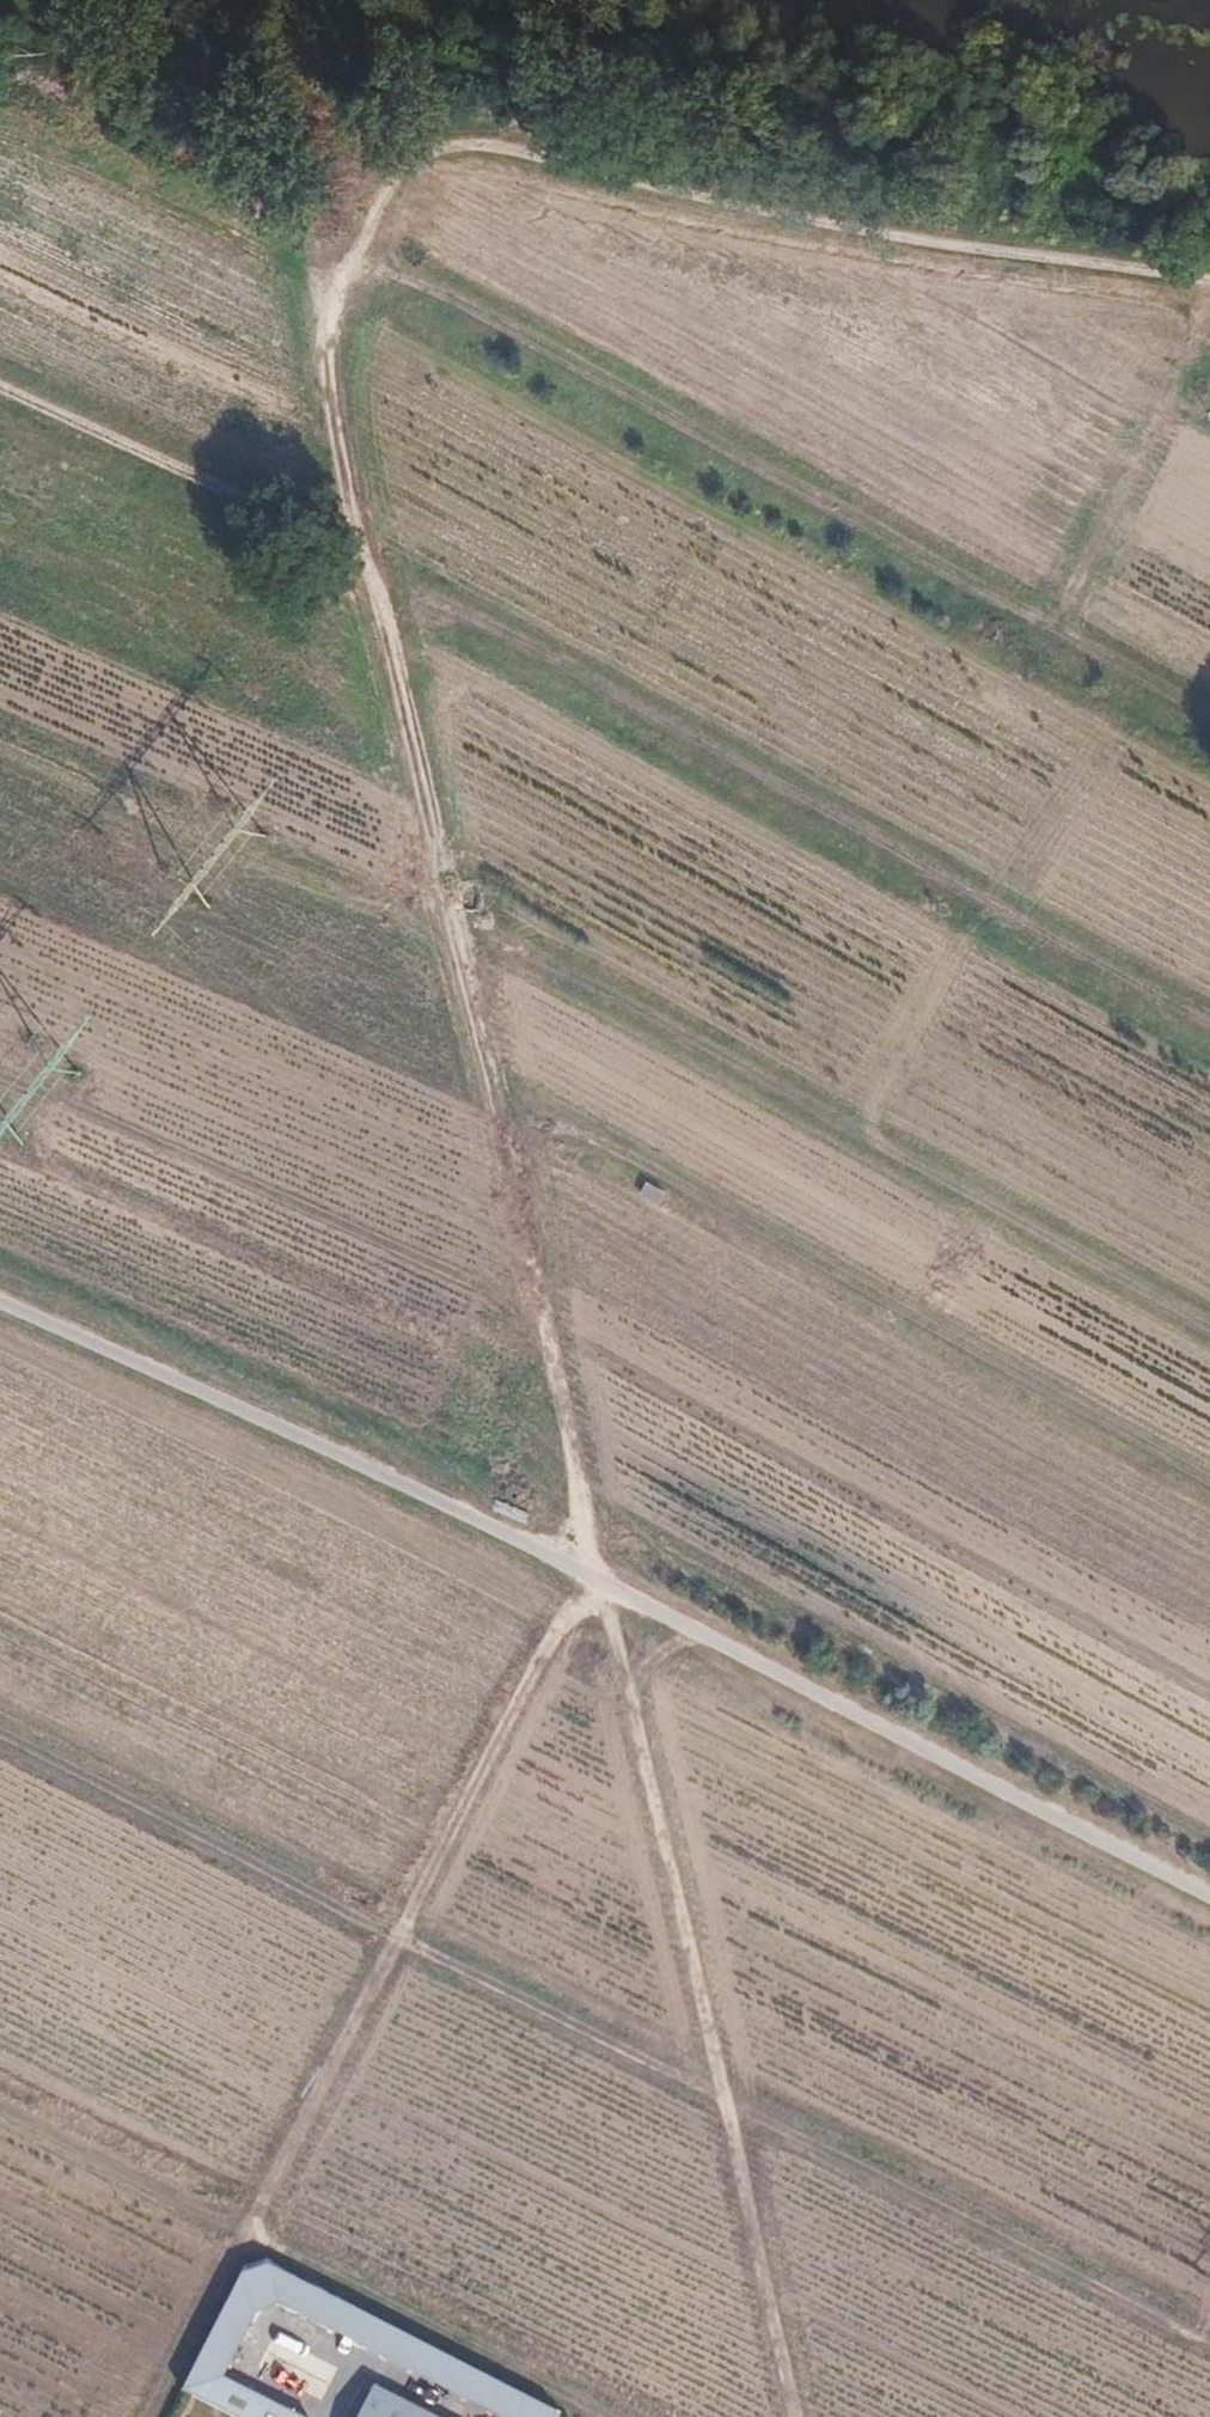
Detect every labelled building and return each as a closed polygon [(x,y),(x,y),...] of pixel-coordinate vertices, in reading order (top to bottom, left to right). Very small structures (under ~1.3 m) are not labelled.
[(252,2263),(188,2390),(243,2416),(308,2416),(230,2374),(261,2319),(283,2315),(301,2316),(497,2416),(560,2416),(565,2409),(273,2255),(252,2263)] [(367,2391),(355,2416),(420,2416),(367,2391)]
